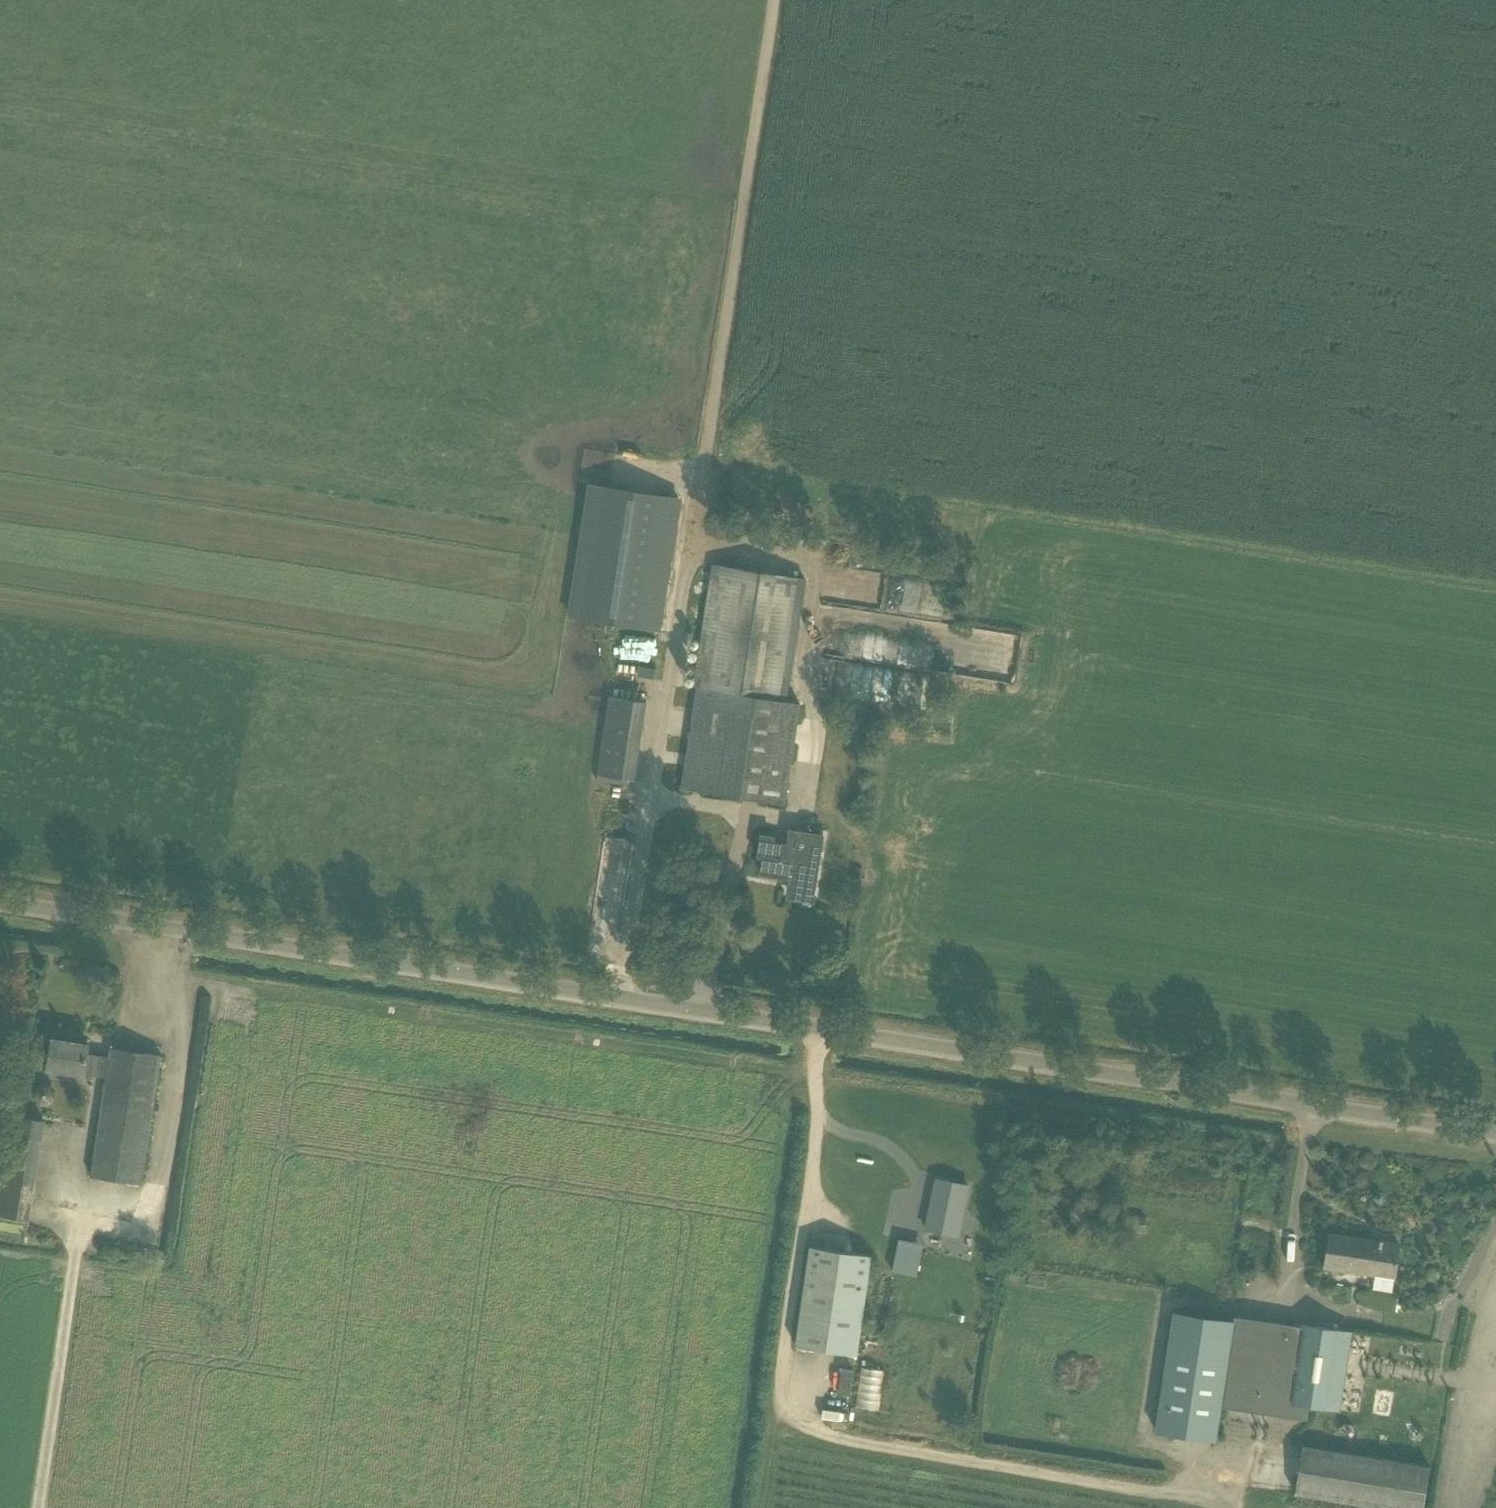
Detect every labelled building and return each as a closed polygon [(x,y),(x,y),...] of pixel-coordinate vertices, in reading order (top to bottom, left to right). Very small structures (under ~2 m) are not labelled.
[(678,498),(592,484),(571,617),(658,630),(678,498)] [(800,703),(788,701),(807,579),(712,563),(693,687),(697,689),(682,788),(784,804),(800,703)] [(941,618),(947,586),(920,582),(915,614),(941,618)] [(933,665),(1015,678),(1021,637),(943,625),(940,646),(936,645),(933,665)] [(891,669),(884,699),(923,708),(929,678),(891,669)] [(605,697),(596,777),(633,782),(643,701),(605,697)] [(758,857),(764,857),(761,874),(791,879),(792,873),(798,874),(795,899),(813,902),(823,833),(790,828),(787,844),(775,842),(776,837),(762,835),(758,857)] [(49,1069),(106,1078),(110,1057),(87,1053),(89,1044),(53,1039),(49,1069)] [(111,1047),(110,1057),(106,1078),(92,1175),(143,1183),(162,1055),(111,1047)] [(41,1119),(9,1115),(0,1182),(0,1215),(28,1218),(41,1119)] [(968,1186),(936,1179),(926,1228),(958,1235),(968,1186)] [(1131,1230),(1144,1232),(1146,1217),(1133,1215),(1131,1230)] [(1395,1278),(1400,1245),(1382,1242),(1383,1239),(1380,1239),(1379,1245),(1370,1244),(1370,1240),(1330,1234),(1325,1267),(1375,1275),(1373,1288),(1392,1291),(1394,1278),(1395,1278)] [(807,1248),(792,1346),(854,1356),(869,1257),(807,1248)] [(1155,1430),(1214,1440),(1223,1383),(1233,1321),(1174,1312),(1155,1430)] [(1340,1411),(1352,1331),(1294,1322),(1281,1402),(1340,1411)] [(849,1394),(853,1370),(841,1368),(837,1392),(849,1394)] [(1430,1466),(1303,1445),(1295,1493),(1387,1507),(1423,1507),(1430,1466)]
